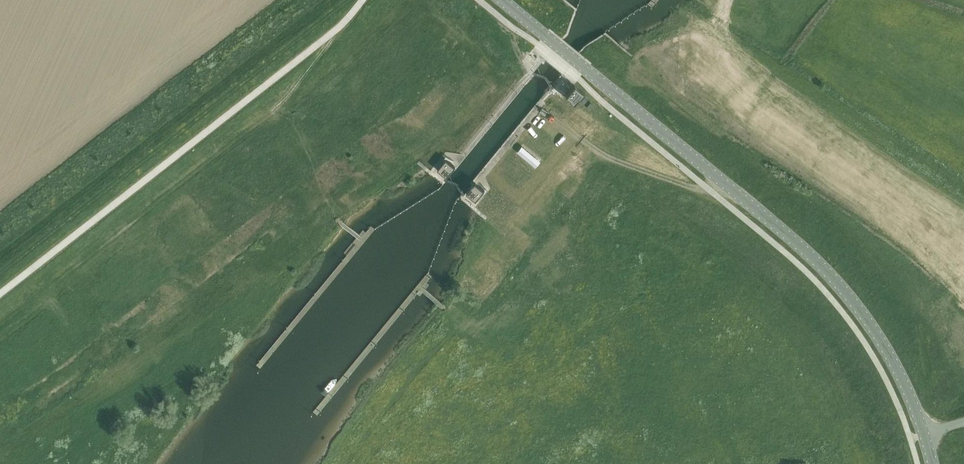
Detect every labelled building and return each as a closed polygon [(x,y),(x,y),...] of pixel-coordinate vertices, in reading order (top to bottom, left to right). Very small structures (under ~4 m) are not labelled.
[(573,84),(564,95),(575,104),(584,93),(573,84)] [(396,123),(400,130),(409,125),(405,118),(396,123)] [(429,128),(423,138),(428,141),(434,132),(429,128)] [(557,138),(549,144),(554,152),(563,146),(557,138)] [(681,155),(676,159),(686,170),(690,166),(681,155)] [(240,203),(220,219),(226,226),(245,210),(240,203)] [(537,230),(544,224),(536,215),(529,221),(537,230)] [(191,266),(210,252),(205,246),(187,261),(191,266)]
